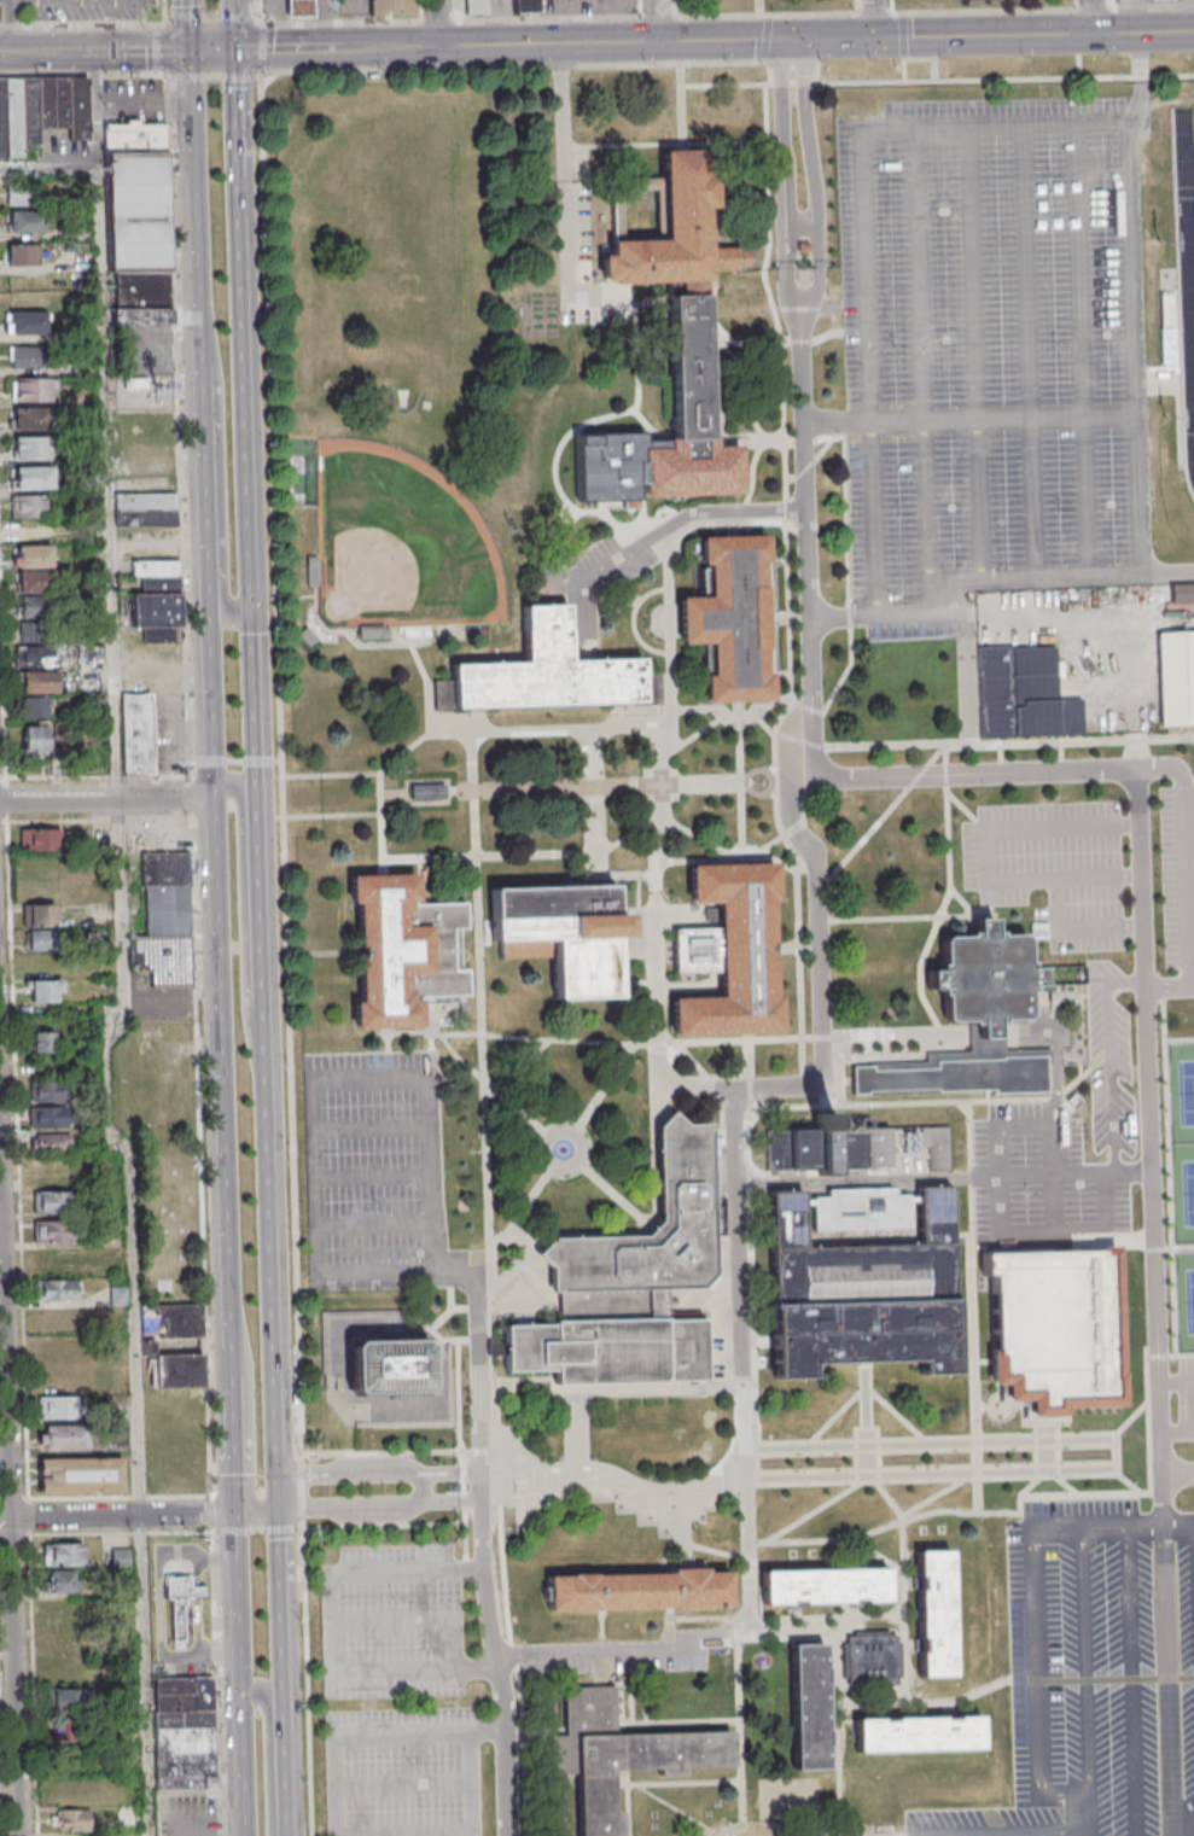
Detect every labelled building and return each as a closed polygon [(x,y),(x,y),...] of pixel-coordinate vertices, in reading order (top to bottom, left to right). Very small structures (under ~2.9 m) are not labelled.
[(317,0),(291,0),(291,16),(318,16),(317,0)] [(415,13),(415,0),(368,0),(368,13),(415,13)] [(464,4),(464,0),(482,0),(482,13),(465,14),(464,4)] [(514,13),(537,13),(537,0),(514,0),(514,13)] [(88,139),(69,139),(69,128),(37,129),(36,78),(88,77),(88,139)] [(23,157),(6,157),(4,78),(21,78),(22,144),(23,157)] [(36,78),(37,129),(37,144),(22,144),(21,78),(36,78)] [(104,124),(104,152),(165,151),(165,123),(104,124)] [(670,285),(670,297),(706,296),(705,282),(710,282),(710,273),(740,272),(740,269),(750,269),(750,250),(739,251),(739,249),(707,249),(706,210),(716,210),(715,176),(706,176),(705,150),(681,151),(662,152),(663,180),(612,181),(615,243),(611,243),(611,257),(601,258),(601,282),(612,282),(612,286),(670,285)] [(107,272),(169,270),(165,151),(104,152),(107,272)] [(6,183),(6,205),(40,204),(40,183),(6,183)] [(7,210),(41,210),(41,231),(7,232),(7,210)] [(6,244),(6,266),(40,266),(39,243),(6,244)] [(169,307),(107,308),(107,272),(169,270),(169,307)] [(646,499),(741,496),(740,448),(717,449),(717,442),(710,442),(710,439),(706,296),(670,297),(671,433),(671,439),(642,439),(642,432),(575,435),(577,501),(636,500),(636,484),(641,484),(645,484),(646,499)] [(170,326),(109,327),(107,308),(169,307),(170,326)] [(10,311),(10,333),(46,333),(45,311),(10,311)] [(11,345),(11,368),(48,367),(47,345),(11,345)] [(13,377),(13,400),(49,400),(49,377),(13,377)] [(13,407),(14,430),(51,429),(49,406),(13,407)] [(13,437),(49,437),(51,459),(14,459),(13,437)] [(14,466),(16,488),(52,486),(52,465),(14,466)] [(115,511),(176,508),(176,492),(115,494),(115,511)] [(10,495),(10,517),(45,515),(45,494),(10,495)] [(115,528),(176,525),(176,508),(115,511),(115,528)] [(12,543),(52,541),(51,519),(17,521),(17,526),(11,526),(12,543)] [(706,704),(738,703),(773,701),(771,675),(765,675),(764,651),(769,651),(768,616),(767,588),(762,588),(762,565),(769,565),(768,536),(701,538),(701,563),(693,563),(694,599),(678,600),(680,645),(704,643),(706,704)] [(17,544),(17,567),(51,566),(51,543),(17,544)] [(319,586),(319,556),(307,556),(307,586),(319,586)] [(132,577),(132,559),(179,559),(179,577),(140,577),(132,577)] [(17,591),(56,591),(56,570),(17,570),(17,591)] [(140,577),(179,577),(180,593),(140,593),(140,577)] [(180,593),(140,593),(121,593),(121,626),(142,626),(180,626),(180,593)] [(18,595),(19,618),(52,617),(51,594),(18,595)] [(454,709),(474,709),(642,703),(641,660),(569,663),(566,607),(525,608),(526,664),(452,666),(454,709)] [(19,620),(19,641),(52,640),(51,619),(19,620)] [(142,626),(142,643),(180,643),(180,626),(142,626)] [(388,637),(388,626),(361,626),(361,637),(388,637)] [(18,668),(52,666),(52,645),(17,646),(18,668)] [(101,646),(85,646),(85,669),(101,669),(101,646)] [(978,651),(1058,648),(1058,664),(1065,664),(1066,680),(1058,680),(1059,701),(1083,700),(1085,736),(982,740),(978,651)] [(21,671),(21,692),(56,692),(54,670),(21,671)] [(121,693),(150,693),(152,773),(122,774),(121,693)] [(48,695),(48,717),(17,717),(17,695),(48,695)] [(19,727),(46,725),(46,750),(21,750),(19,727)] [(409,799),(408,793),(408,785),(443,783),(443,791),(443,798),(409,799)] [(60,851),(60,829),(20,829),(20,851),(60,851)] [(190,852),(190,885),(188,885),(144,886),(140,886),(140,852),(190,852)] [(674,1039),(784,1034),(782,996),(775,996),(774,948),(771,903),(776,903),(775,863),(689,867),(691,907),(718,905),(718,910),(706,910),(707,923),(718,922),(722,997),(671,999),(674,1039)] [(355,1032),(420,1030),(420,999),(467,997),(466,972),(453,972),(452,931),(465,931),(465,905),(418,907),(418,892),(418,875),(382,876),(350,878),(351,908),(356,907),(357,954),(360,1003),(354,1004),(355,1032)] [(555,1001),(617,998),(617,983),(616,939),(628,939),(628,915),(615,915),(613,887),(612,887),(611,880),(594,880),(583,881),(583,888),(491,892),(494,943),(500,942),(501,961),(553,958),(555,1001)] [(144,886),(188,885),(188,936),(144,937),(144,886)] [(28,950),(55,950),(55,904),(24,904),(24,927),(28,927),(28,950)] [(855,1096),(869,1096),(869,1094),(938,1091),(938,1094),(986,1091),(995,1091),(996,1096),(1049,1094),(1049,1067),(1053,1067),(1053,1051),(1007,1053),(1006,1021),(1025,1021),(1030,1016),(1029,993),(1032,993),(1032,987),(1044,987),(1043,984),(1048,984),(1047,972),(1043,972),(1043,969),(1031,969),(1031,963),(1027,963),(1026,940),(1023,937),(1000,937),(1000,933),(994,933),(994,921),(974,922),(975,934),(969,934),(969,938),(945,939),(942,943),(943,967),(938,967),(939,973),(930,973),(930,991),(939,990),(939,997),(944,997),(945,1021),(948,1024),(969,1022),(971,1053),(927,1054),(927,1062),(870,1065),(870,1068),(854,1068),(855,1096)] [(188,969),(190,985),(150,986),(150,969),(129,969),(129,937),(144,937),(188,936),(188,969)] [(61,979),(25,979),(25,1002),(61,1002),(61,979)] [(32,1032),(32,1053),(53,1053),(53,1032),(32,1032)] [(31,1101),(65,1101),(65,1080),(31,1080),(31,1101)] [(29,1127),(66,1127),(66,1106),(29,1106),(29,1127)] [(767,1133),(819,1132),(817,1113),(835,1113),(835,1131),(892,1130),(893,1168),(837,1171),(838,1177),(820,1177),(819,1171),(768,1173),(767,1133)] [(506,1374),(554,1371),(555,1386),(706,1382),(704,1321),(663,1322),(663,1290),(704,1289),(715,1289),(715,1278),(711,1126),(686,1126),(671,1114),(658,1129),(660,1223),(645,1238),(552,1241),(537,1255),(552,1267),(552,1293),(560,1293),(560,1323),(553,1323),(553,1327),(505,1328),(506,1374)] [(920,1130),(950,1129),(951,1172),(930,1173),(930,1148),(921,1149),(920,1130)] [(70,1152),(70,1133),(29,1133),(29,1152),(70,1152)] [(776,1381),(811,1380),(810,1365),(864,1363),(921,1362),(921,1376),(959,1375),(957,1335),(954,1235),(951,1188),(918,1189),(919,1197),(908,1199),(908,1195),(892,1196),(892,1190),(828,1193),(828,1199),(815,1199),(815,1202),(804,1202),(804,1193),(770,1194),(776,1381)] [(72,1213),(72,1192),(32,1192),(32,1213),(72,1213)] [(33,1243),(71,1243),(71,1221),(33,1221),(33,1243)] [(983,1257),(1099,1252),(1097,1248),(1118,1248),(1124,1409),(1065,1410),(1065,1416),(1046,1417),(1030,1417),(1030,1401),(1006,1403),(1006,1400),(1006,1387),(991,1387),(990,1360),(990,1352),(994,1352),(990,1278),(984,1278),(983,1257)] [(79,1301),(79,1280),(37,1280),(37,1301),(79,1301)] [(126,1304),(126,1287),(110,1287),(110,1304),(126,1304)] [(159,1337),(158,1331),(140,1333),(140,1305),(170,1304),(200,1304),(200,1336),(159,1337)] [(141,1388),(140,1340),(155,1340),(155,1354),(202,1353),(202,1387),(141,1388)] [(355,1341),(420,1340),(429,1346),(430,1387),(421,1395),(357,1398),(350,1391),(349,1348),(355,1341)] [(37,1396),(37,1418),(77,1418),(77,1396),(37,1396)] [(38,1448),(77,1448),(77,1425),(38,1425),(38,1448)] [(121,1457),(37,1457),(37,1493),(121,1493),(121,1457)] [(82,1565),(82,1543),(42,1543),(42,1565),(82,1565)] [(111,1549),(111,1568),(129,1568),(129,1549),(111,1549)] [(920,1679),(953,1678),(949,1552),(915,1554),(916,1579),(920,1579),(920,1592),(918,1592),(919,1640),(921,1640),(922,1653),(919,1654),(920,1679)] [(548,1614),(600,1611),(685,1610),(685,1614),(695,1614),(695,1609),(732,1609),(730,1573),(705,1573),(705,1562),(687,1563),(672,1563),(672,1574),(548,1578),(548,1614)] [(47,1592),(72,1592),(72,1570),(47,1570),(47,1592)] [(764,1607),(788,1605),(788,1610),(802,1610),(802,1605),(850,1604),(850,1609),(863,1609),(863,1603),(889,1602),(887,1570),(763,1574),(764,1607)] [(185,1649),(184,1599),(205,1598),(204,1584),(191,1584),(191,1576),(153,1576),(153,1600),(170,1600),(170,1649),(185,1649)] [(846,1638),(846,1645),(841,1645),(843,1680),(848,1680),(848,1686),(855,1686),(855,1691),(890,1690),(890,1685),(897,1685),(897,1678),(902,1678),(901,1644),(896,1644),(896,1637),(887,1637),(887,1633),(854,1634),(854,1638),(846,1638)] [(797,1773),(829,1772),(825,1644),(792,1645),(797,1773)] [(154,1790),(215,1790),(214,1676),(153,1676),(154,1790)] [(621,1812),(615,1813),(613,1773),(734,1768),(732,1732),(617,1737),(617,1725),(616,1688),(577,1689),(577,1692),(565,1692),(567,1738),(555,1738),(557,1779),(577,1778),(579,1835),(621,1835),(621,1812)] [(98,1689),(52,1689),(52,1711),(98,1711),(98,1689)] [(856,1754),(984,1752),(984,1718),(957,1718),(957,1721),(943,1721),(943,1718),(896,1719),(896,1723),(880,1724),(880,1720),(855,1720),(856,1754)] [(89,1831),(89,1810),(54,1810),(54,1831),(89,1831)]
